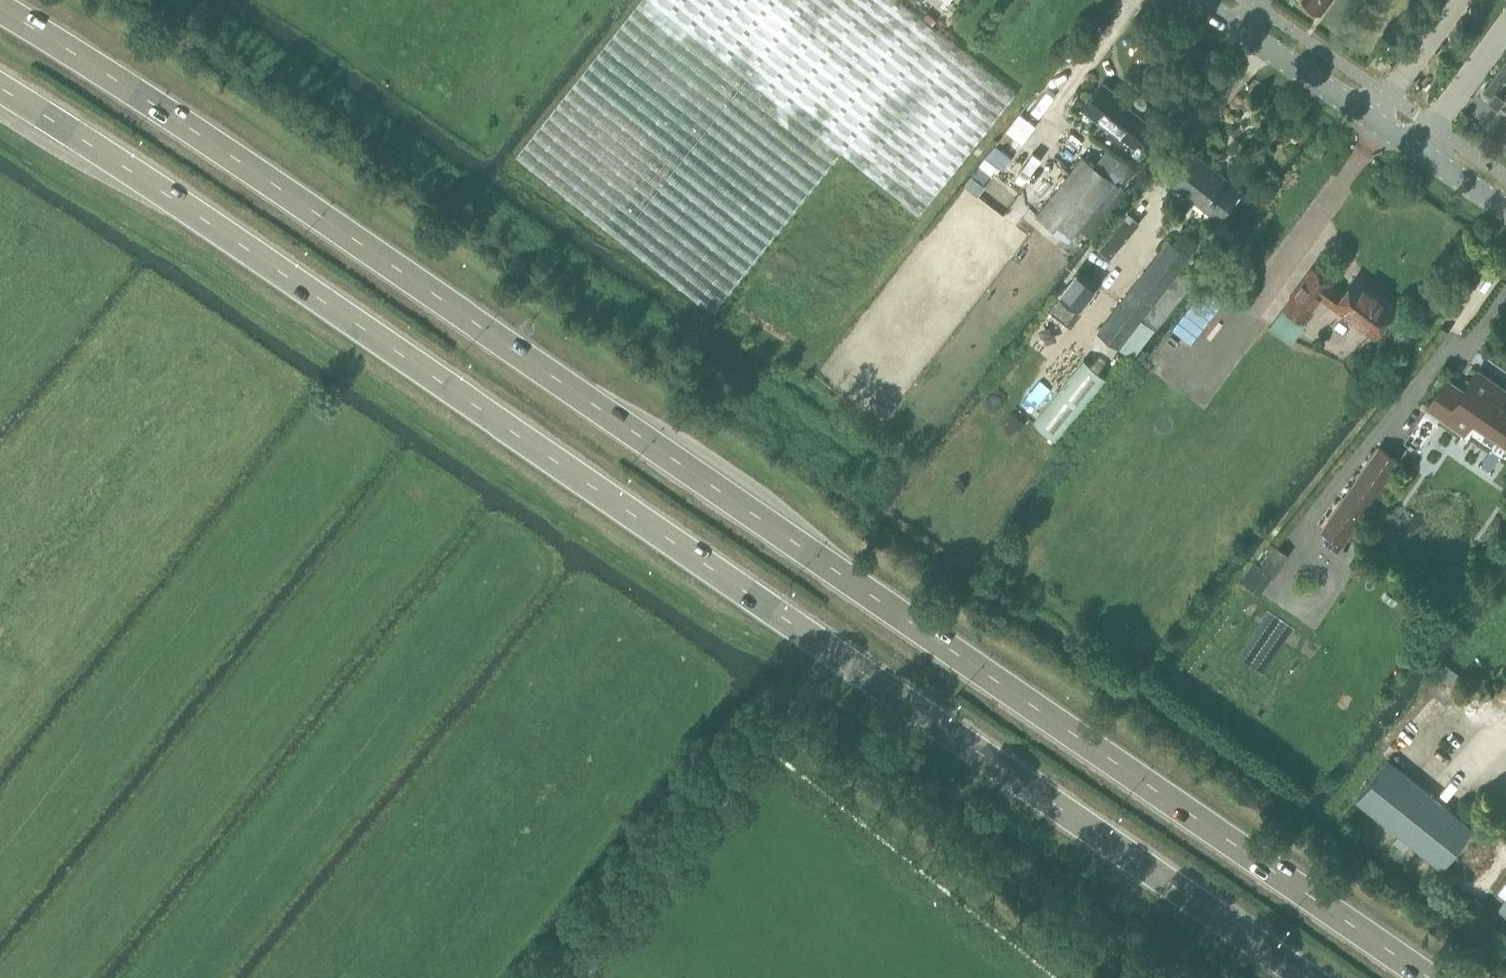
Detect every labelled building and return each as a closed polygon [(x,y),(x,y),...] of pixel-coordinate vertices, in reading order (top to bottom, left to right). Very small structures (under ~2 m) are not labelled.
[(522,156),(720,302),(725,304),(843,155),(917,214),(922,218),(1015,92),(900,0),(637,0),(523,142),(522,156)] [(1322,12),(1331,0),(1306,0),(1322,12)] [(1494,92),(1491,96),(1505,107),(1505,62),(1488,86),(1487,85),(1486,86),(1494,92)] [(1134,142),(1150,121),(1121,98),(1123,96),(1104,81),(1084,107),(1103,122),(1105,119),(1134,142)] [(1175,182),(1219,217),(1241,189),(1197,154),(1175,182)] [(1115,181),(1083,156),(1038,214),(1070,239),(1115,181)] [(986,184),(972,173),(964,183),(978,194),(986,184)] [(1099,330),(1133,356),(1194,279),(1180,268),(1189,255),(1170,240),(1099,330)] [(1285,305),(1304,319),(1322,295),(1376,335),(1397,306),(1356,276),(1344,292),(1331,282),(1332,280),(1313,266),(1285,305)] [(1061,293),(1079,308),(1098,284),(1080,269),(1061,293)] [(1307,321),(1304,319),(1285,305),(1270,325),(1293,341),(1307,321)] [(1059,441),(1110,378),(1085,358),(1034,420),(1059,441)] [(1479,369),(1465,390),(1447,378),(1428,406),(1464,431),(1465,430),(1464,430),(1472,418),(1505,441),(1505,388),(1479,369)] [(1010,422),(1006,428),(1012,432),(1016,427),(1010,422)] [(1400,459),(1399,459),(1380,445),(1323,528),(1343,542),(1400,459)] [(1260,566),(1275,576),(1291,554),(1276,543),(1260,566)] [(1357,797),(1399,831),(1443,866),(1474,827),(1388,759),(1357,797)] [(1505,913),(1505,894),(1497,907),(1505,913)]
